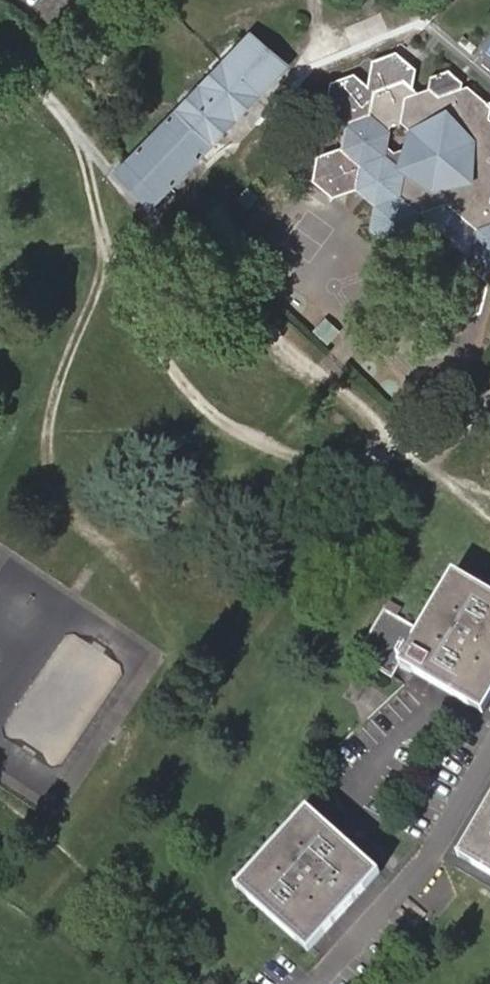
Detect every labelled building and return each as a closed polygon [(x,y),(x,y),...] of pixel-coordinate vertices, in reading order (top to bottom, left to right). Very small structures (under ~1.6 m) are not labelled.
[(286,64),(250,33),(117,173),(152,209),(286,64)] [(487,118),(489,107),(466,87),(461,89),(461,82),(450,72),(431,79),(430,89),(415,94),(401,81),(375,94),(372,117),(347,125),(343,148),(362,163),(357,188),(373,203),(371,228),(388,243),(412,236),(419,211),(446,200),(478,227),(474,254),(489,267),(489,121),(487,118)] [(489,701),(489,596),(454,575),(421,630),(385,610),(358,656),(394,676),(401,665),(484,711),(489,701)] [(461,856),(489,873),(489,806),(461,856)] [(309,950),(378,874),(308,812),(241,889),(309,950)]
